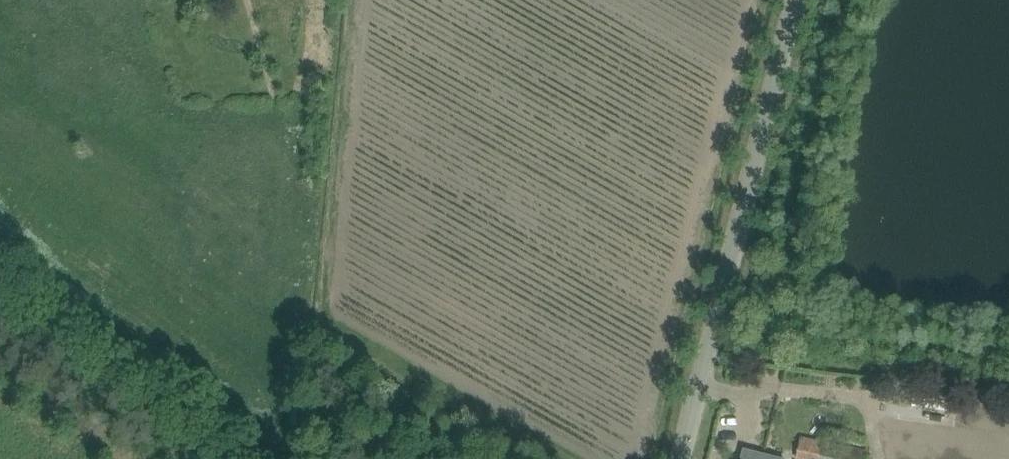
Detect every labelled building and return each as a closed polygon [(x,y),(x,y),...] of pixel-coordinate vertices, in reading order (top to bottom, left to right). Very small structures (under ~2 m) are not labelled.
[(796,436),(773,433),(769,458),(793,458),(796,436)] [(803,458),(866,458),(868,449),(801,434),(796,458),(803,458)]
